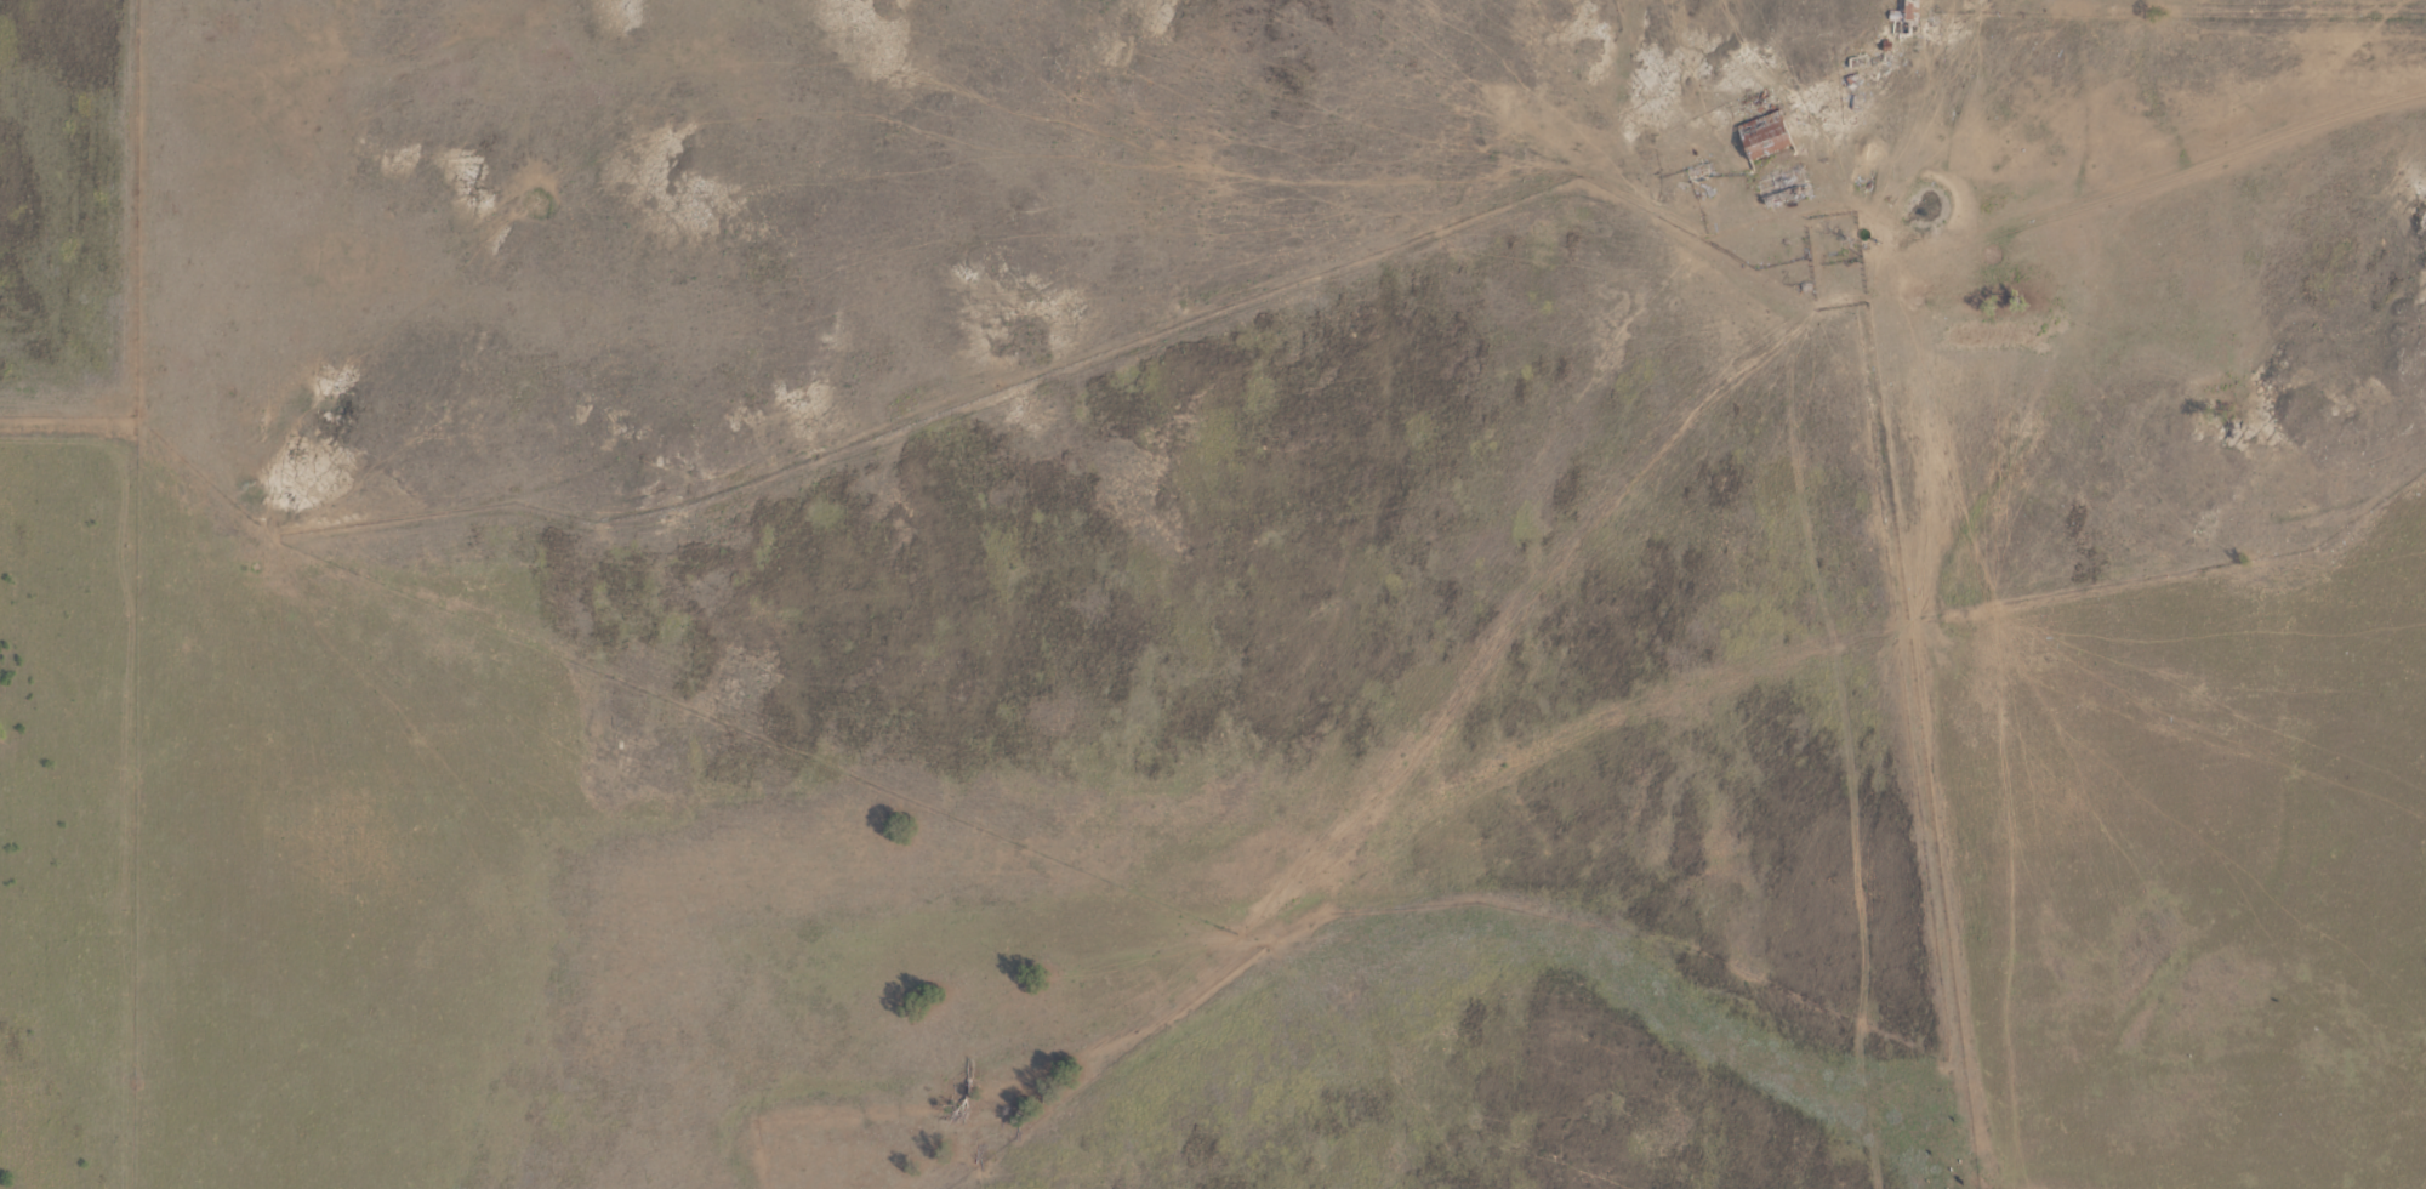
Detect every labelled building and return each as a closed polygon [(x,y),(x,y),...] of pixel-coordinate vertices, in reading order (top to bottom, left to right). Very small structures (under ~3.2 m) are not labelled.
[(1920,0),(1900,0),(1900,22),(1920,22),(1920,0)] [(1737,127),(1748,163),(1792,149),(1781,113),(1737,127)]
